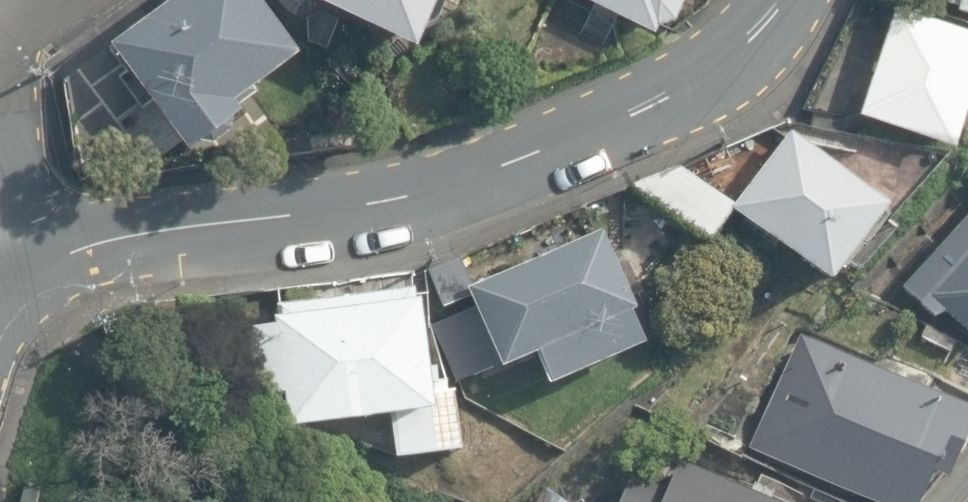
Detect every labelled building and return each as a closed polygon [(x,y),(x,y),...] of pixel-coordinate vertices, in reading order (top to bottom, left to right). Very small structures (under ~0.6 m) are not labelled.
[(184,143),(241,102),(235,93),(298,47),(264,0),(166,0),(110,39),(184,143)] [(414,34),(429,0),(337,0),(414,34)] [(652,24),(656,16),(670,11),(675,0),(600,0),(652,24)] [(856,111),(950,141),(967,85),(967,22),(898,0),(891,0),(856,111)] [(967,10),(967,0),(956,0),(959,1),(957,7),(967,10)] [(732,212),(829,285),(888,207),(791,134),(732,212)] [(631,186),(708,243),(736,204),(678,166),(631,186)] [(902,288),(937,320),(944,312),(967,333),(967,215),(902,288)] [(537,355),(549,385),(650,345),(605,232),(598,235),(591,220),(466,271),(460,256),(427,270),(449,322),(436,327),(458,382),(499,365),(501,370),(537,355)] [(392,414),(397,454),(464,445),(457,390),(433,393),(421,299),(416,300),(415,289),(279,307),(281,323),(245,328),(252,379),(241,381),(243,400),(284,395),(289,428),(392,414)] [(876,501),(918,501),(931,472),(950,479),(967,435),(967,405),(799,335),(751,450),(876,501)] [(678,460),(665,489),(630,474),(617,501),(773,501),(678,460)] [(553,487),(538,501),(569,501),(553,487)]
